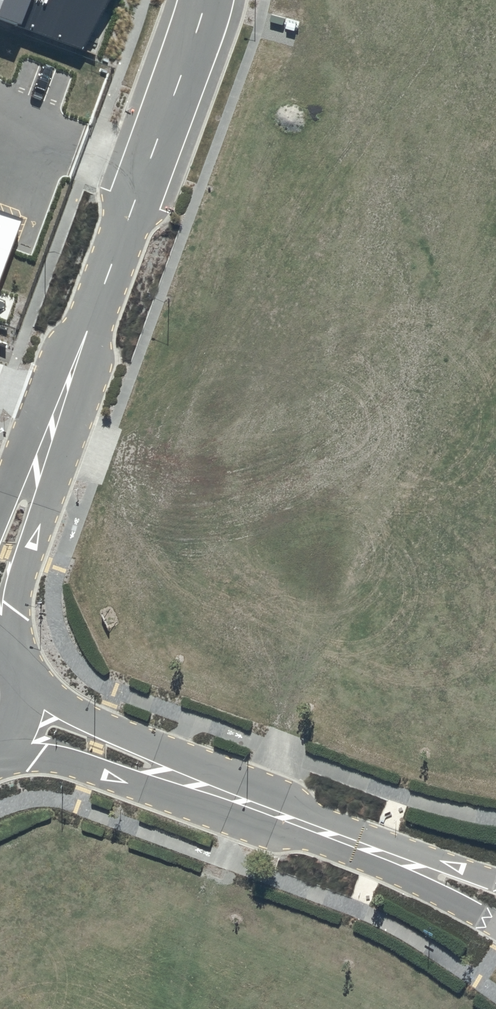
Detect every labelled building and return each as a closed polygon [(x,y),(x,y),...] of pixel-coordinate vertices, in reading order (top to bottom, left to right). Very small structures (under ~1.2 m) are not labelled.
[(81,53),(108,0),(0,0),(0,24),(81,53)] [(14,218),(0,212),(0,255),(14,218)]
